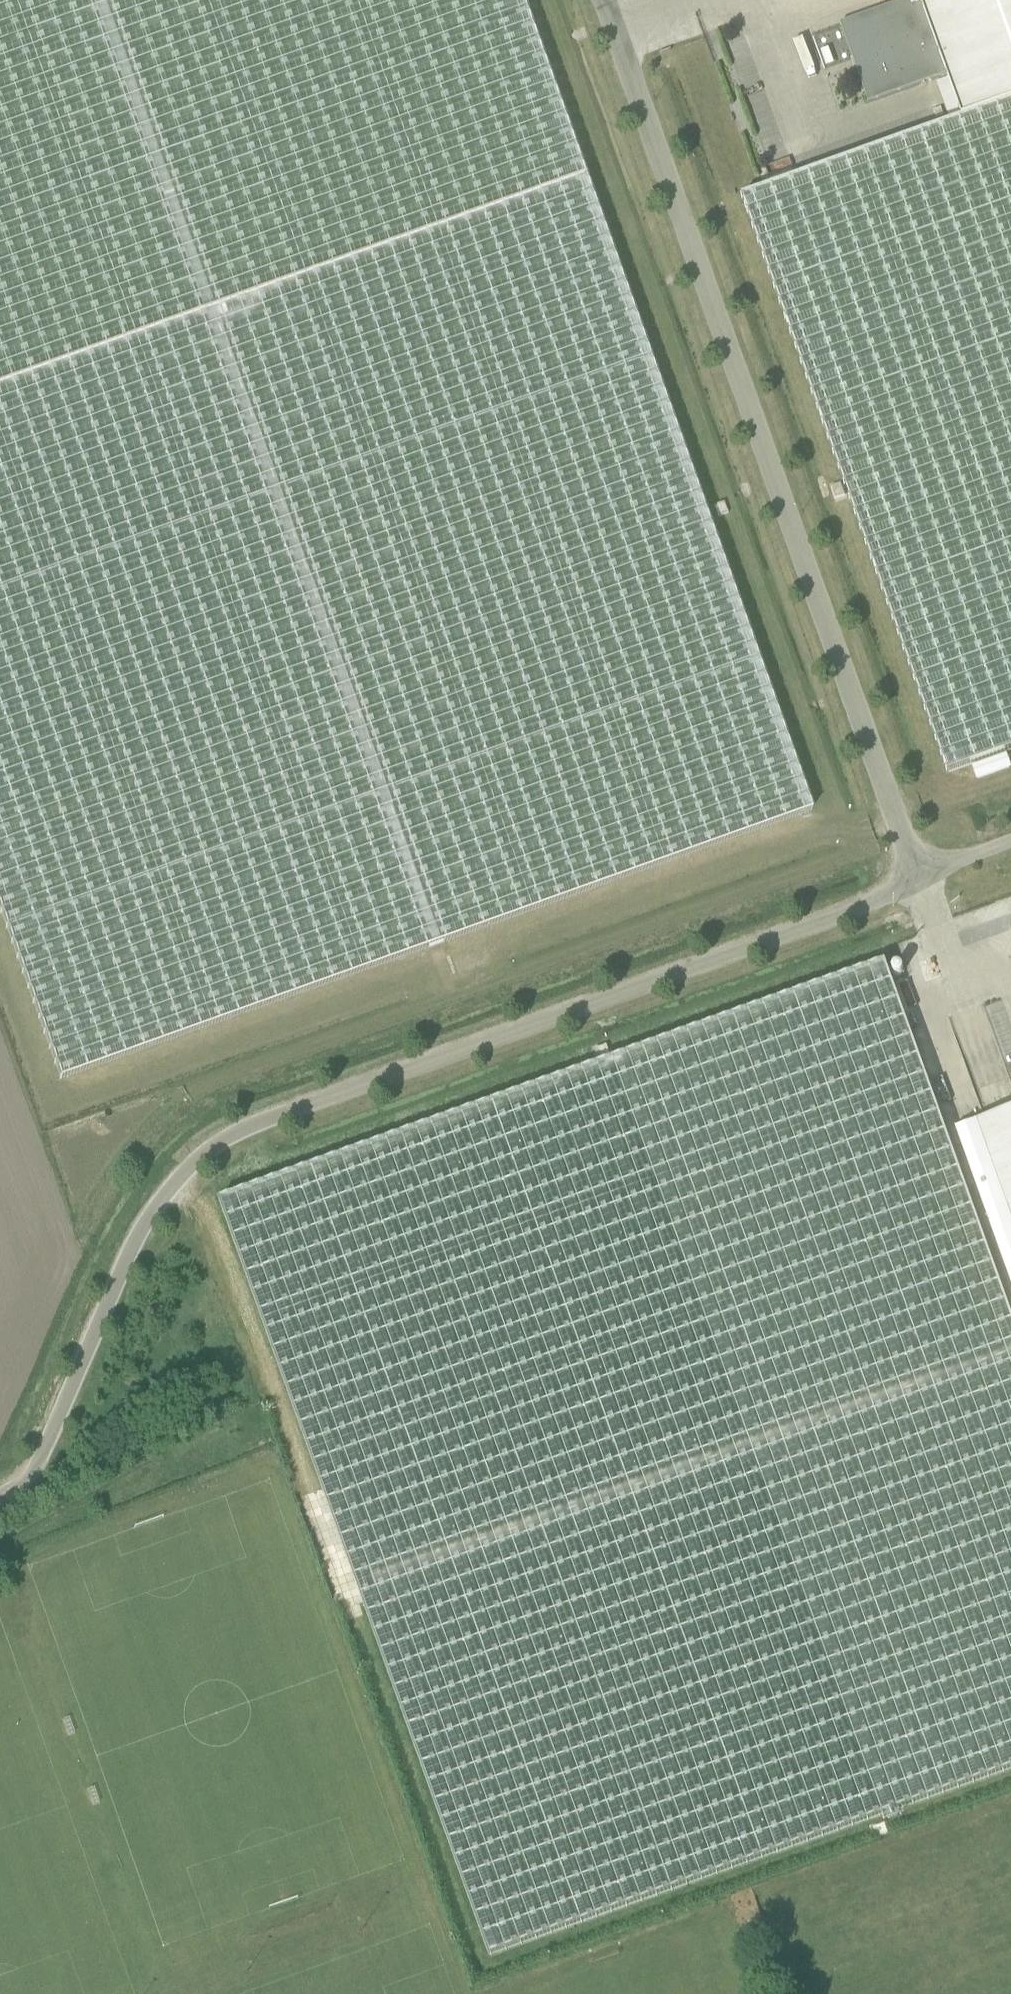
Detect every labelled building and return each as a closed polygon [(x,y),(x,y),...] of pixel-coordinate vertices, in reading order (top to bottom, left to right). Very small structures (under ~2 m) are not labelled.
[(59,1080),(809,812),(519,0),(0,0),(0,913),(59,1080)] [(842,25),(868,101),(945,74),(961,118),(949,122),(744,196),(950,773),(1010,751),(1010,0),(913,0),(842,25)] [(974,1122),(914,952),(220,1200),(489,1953),(1010,1767),(1010,1108),(974,1122)]
